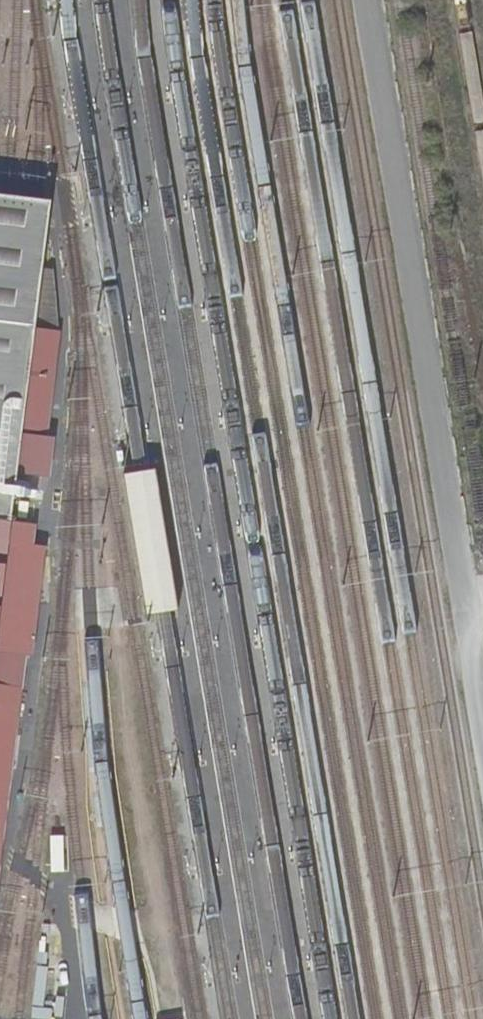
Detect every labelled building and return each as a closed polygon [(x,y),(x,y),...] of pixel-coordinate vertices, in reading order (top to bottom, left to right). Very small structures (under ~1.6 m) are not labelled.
[(0,200),(0,532),(1,523),(6,479),(12,434),(26,331),(33,271),(42,205),(0,200)] [(52,334),(45,272),(33,271),(26,331),(52,334)] [(41,437),(52,334),(26,331),(12,434),(30,436),(41,437)] [(25,480),(30,436),(12,434),(6,479),(25,480)] [(141,474),(113,479),(137,620),(170,615),(146,474),(141,474)] [(27,527),(1,523),(0,532),(0,658),(25,660),(38,549),(25,547),(27,527)] [(0,690),(0,817),(16,692),(0,690)] [(31,955),(25,1018),(57,1018),(58,999),(43,998),(46,956),(31,955)]
